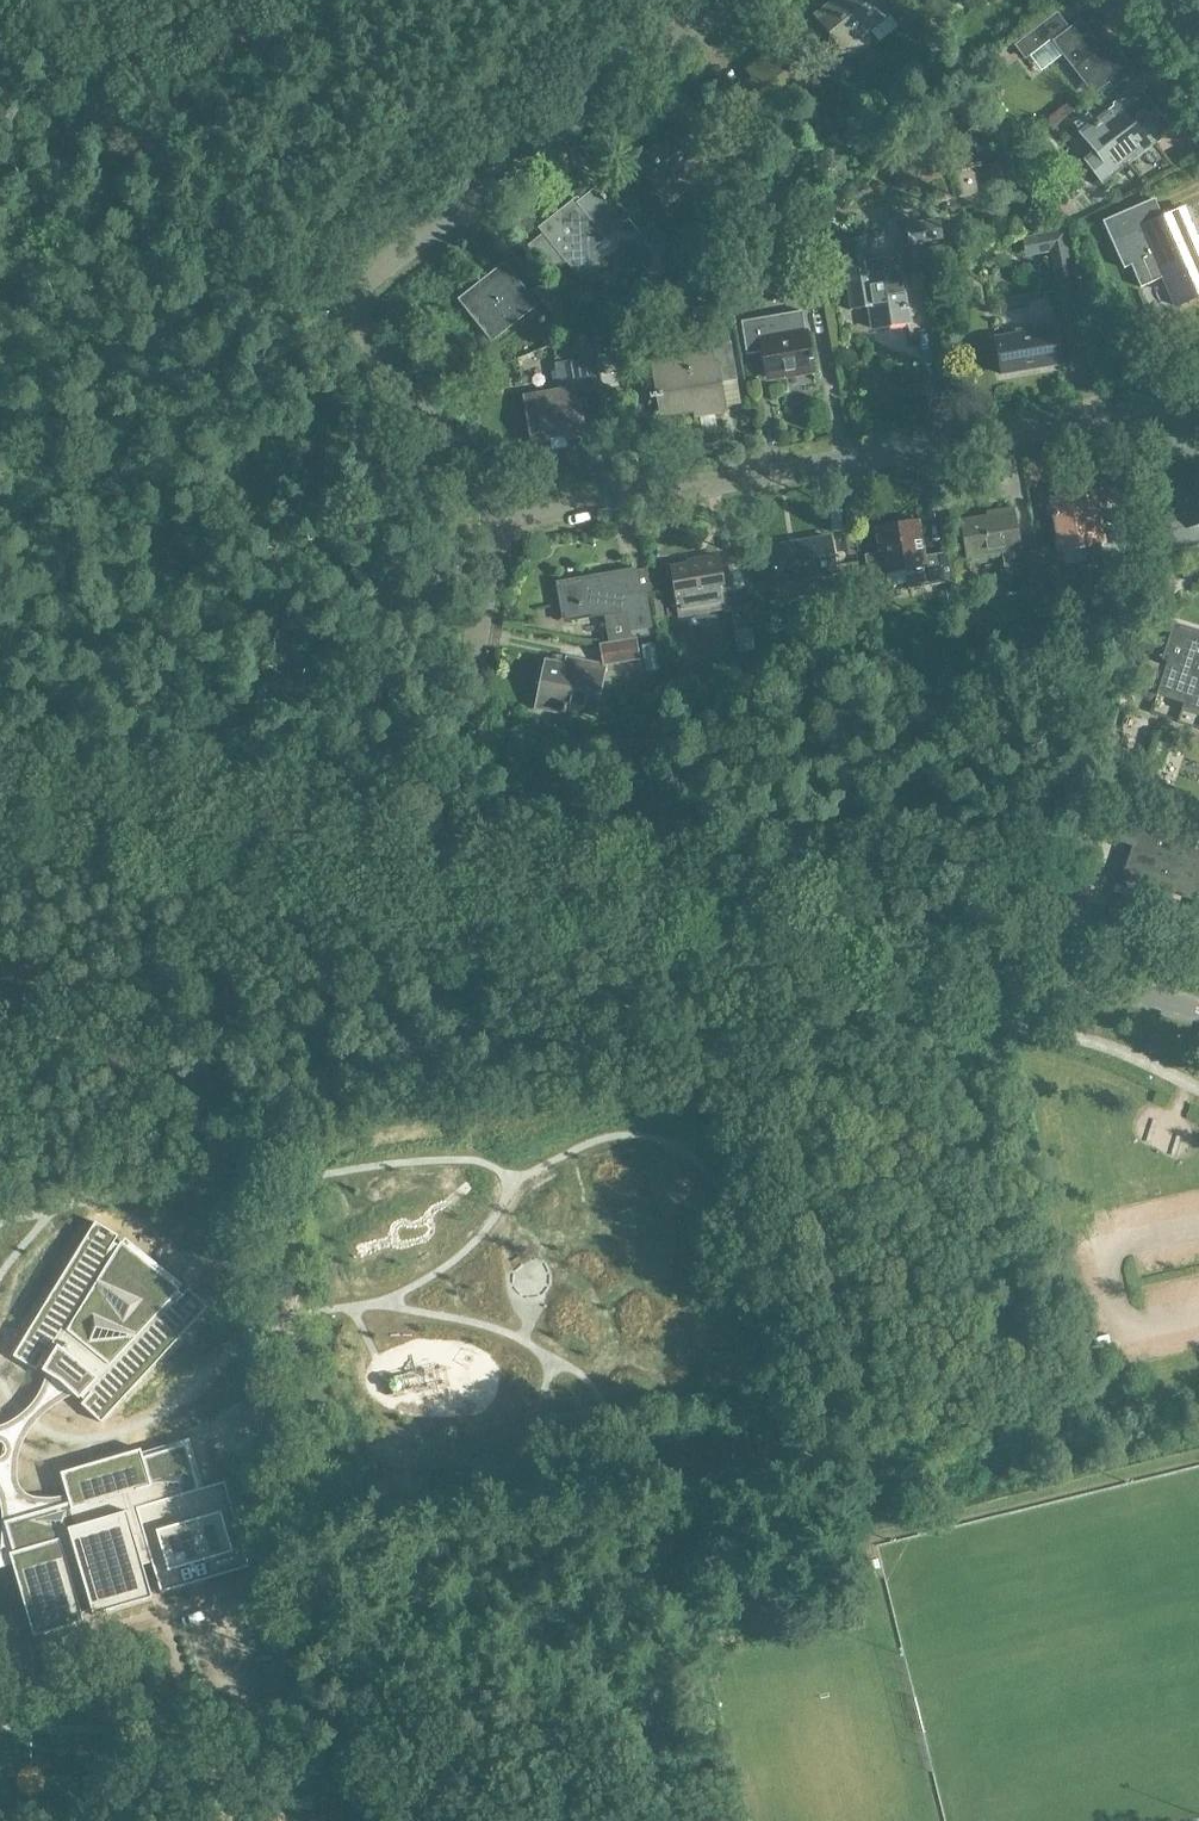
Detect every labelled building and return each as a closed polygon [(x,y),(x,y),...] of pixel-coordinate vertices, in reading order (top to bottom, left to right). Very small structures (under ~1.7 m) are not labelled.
[(870,30),(880,44),(900,28),(901,29),(919,15),(907,0),(840,0),(818,17),(845,50),(870,30)] [(1082,23),(1071,32),(1058,14),(1014,47),(1025,62),(1054,39),(1056,41),(1053,43),(1093,95),(1111,81),(1116,87),(1135,72),(1110,40),(1101,47),(1082,23)] [(1088,162),(1106,184),(1172,131),(1144,96),(1133,104),(1128,101),(1124,100),(1109,113),(1111,116),(1085,137),(1099,154),(1088,162)] [(638,163),(662,193),(712,154),(687,121),(670,134),(671,136),(638,163)] [(1140,164),(1148,183),(1169,174),(1161,155),(1140,164)] [(1017,204),(1010,164),(990,167),(997,207),(1017,204)] [(599,256),(594,249),(625,224),(598,189),(566,214),(564,211),(542,229),(547,235),(532,246),(553,273),(569,261),(582,278),(599,265),(595,260),(599,256)] [(1163,219),(1155,200),(1105,222),(1125,269),(1132,266),(1141,288),(1166,278),(1179,307),(1198,298),(1198,238),(1187,209),(1163,219)] [(895,222),(903,268),(924,265),(921,245),(946,240),(943,219),(918,223),(917,218),(895,222)] [(640,232),(661,258),(671,250),(651,224),(640,232)] [(1057,280),(1076,276),(1067,230),(1024,238),(1028,257),(1052,252),(1057,280)] [(842,244),(852,309),(871,306),(875,329),(910,323),(906,293),(909,293),(907,281),(904,280),(900,258),(874,262),(871,240),(842,244)] [(539,305),(507,264),(462,301),(494,341),(539,305)] [(578,322),(564,305),(555,313),(569,330),(578,322)] [(804,312),(767,319),(743,323),(749,355),(766,352),(770,377),(814,369),(804,312)] [(714,352),(697,355),(655,363),(664,417),(697,411),(698,417),(728,411),(723,383),(738,381),(729,330),(719,316),(698,331),(704,341),(706,348),(713,347),(714,352)] [(997,339),(1003,376),(1063,365),(1057,329),(1037,332),(1036,328),(1018,331),(1018,336),(997,339)] [(595,339),(596,353),(615,351),(613,336),(595,339)] [(555,440),(554,437),(568,435),(568,439),(587,435),(583,412),(590,411),(587,392),(601,389),(594,345),(576,348),(578,361),(558,365),(562,391),(526,397),(534,444),(555,440)] [(1181,477),(1187,515),(1170,518),(1176,552),(1198,548),(1198,470),(1195,471),(1195,474),(1181,477)] [(1098,492),(1054,500),(1063,551),(1090,546),(1091,555),(1124,559),(1128,530),(1103,526),(1098,492)] [(963,521),(969,560),(1005,554),(1006,560),(1023,558),(1015,509),(1000,512),(1001,514),(963,521)] [(949,554),(926,558),(920,523),(880,530),(884,553),(866,556),(870,578),(887,575),(889,588),(909,585),(909,590),(953,583),(949,554)] [(777,584),(838,574),(832,536),(771,547),(777,584)] [(748,588),(726,592),(720,557),(702,561),(702,563),(673,568),(682,617),(729,608),(729,610),(733,609),(740,652),(755,650),(752,630),(755,629),(748,588)] [(850,589),(863,587),(859,562),(846,564),(850,589)] [(600,644),(600,646),(637,640),(636,638),(653,635),(647,595),(639,596),(636,572),(612,576),(613,579),(603,581),(603,577),(561,584),(567,621),(627,611),(632,638),(600,644)] [(1175,624),(1164,661),(1169,662),(1158,696),(1184,704),(1182,711),(1198,717),(1198,631),(1175,624)] [(637,640),(600,646),(604,666),(640,660),(637,640)] [(606,676),(547,664),(538,707),(567,713),(567,708),(598,715),(606,676)] [(1159,686),(1162,668),(1150,665),(1146,684),(1159,686)] [(1159,833),(1163,823),(1131,813),(1123,838),(1138,843),(1127,878),(1198,901),(1198,846),(1159,833)] [(546,1166),(548,1192),(559,1192),(558,1166),(546,1166)] [(96,1224),(22,1377),(80,1393),(107,1435),(227,1310),(96,1224)] [(29,1439),(43,1440),(44,1413),(30,1412),(29,1439)] [(72,1507),(4,1521),(21,1615),(245,1570),(224,1483),(195,1490),(186,1456),(66,1484),(72,1507)]
